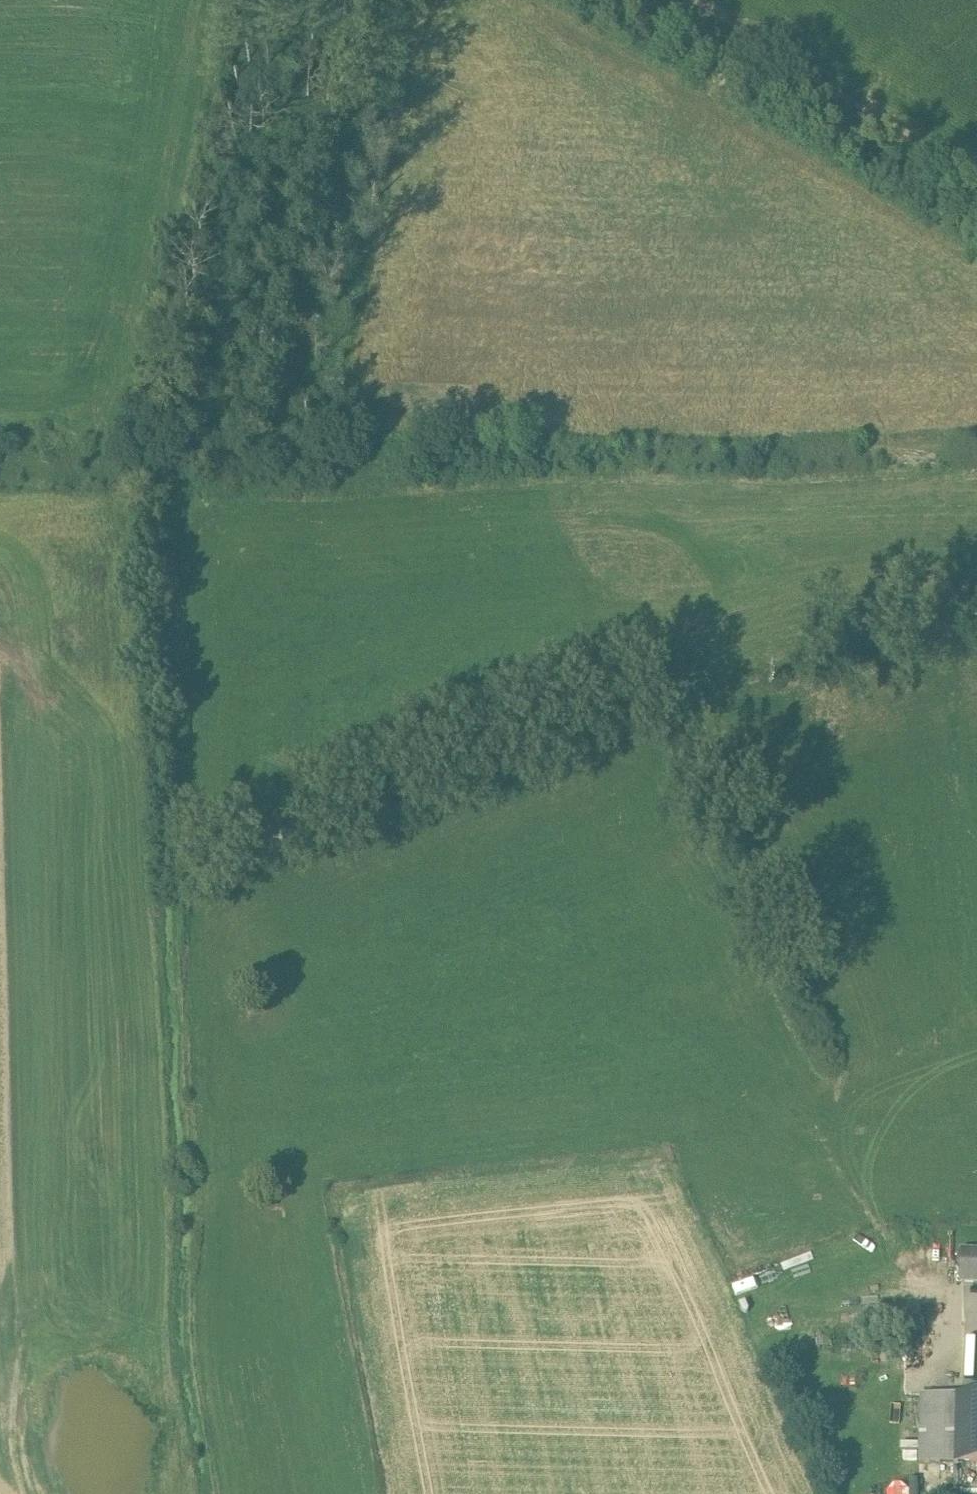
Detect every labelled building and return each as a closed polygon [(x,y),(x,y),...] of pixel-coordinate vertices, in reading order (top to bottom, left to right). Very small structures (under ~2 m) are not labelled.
[(961,1249),(960,1282),(976,1282),(976,1249),(961,1249)] [(921,1396),(920,1445),(920,1463),(955,1463),(956,1400),(956,1396),(921,1396)] [(973,1464),(974,1464),(976,1464),(976,1396),(961,1396),(956,1396),(956,1397),(955,1463),(973,1464)]
